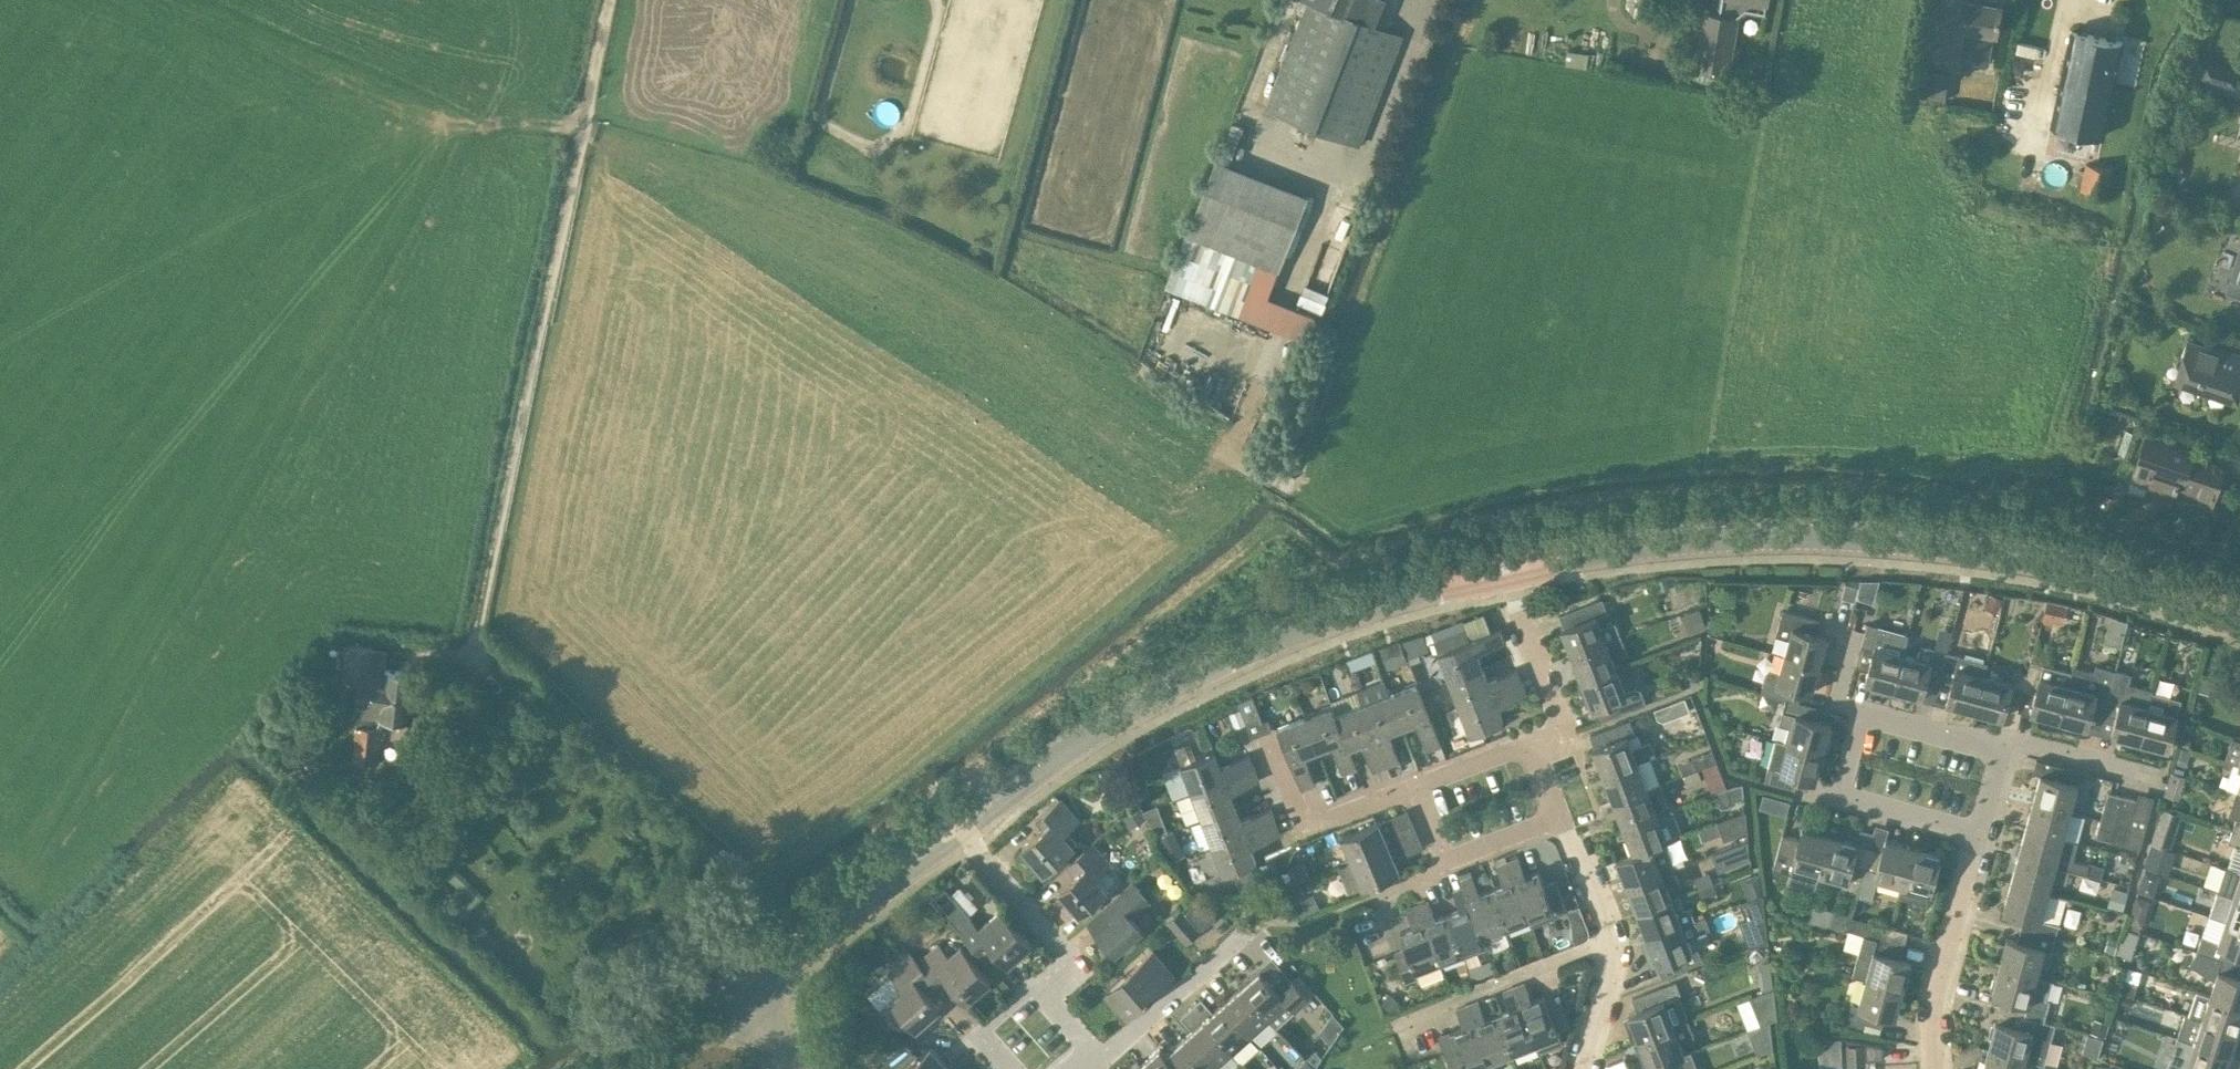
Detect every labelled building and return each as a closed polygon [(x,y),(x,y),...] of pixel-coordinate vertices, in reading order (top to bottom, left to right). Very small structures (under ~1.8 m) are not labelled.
[(1267,108),(1359,144),(1403,34),(1374,23),(1383,0),(1309,0),(1267,108)] [(1728,71),(1737,16),(1747,8),(1766,11),(1768,0),(1721,0),(1718,12),(1705,10),(1696,65),(1728,71)] [(1962,26),(1968,26),(1963,57),(1987,61),(1992,30),(1997,31),(2002,4),(1999,3),(1998,0),(1982,0),(1981,1),(1977,0),(1966,0),(1962,26)] [(2052,124),(2126,139),(2135,91),(2114,87),(2124,40),(2072,29),(2052,124)] [(2199,77),(2235,85),(2239,69),(2203,61),(2199,77)] [(1931,70),(1926,96),(1945,100),(1950,74),(1931,70)] [(1187,234),(1279,270),(1308,195),(1216,159),(1187,234)] [(2081,189),(2109,195),(2114,169),(2086,162),(2081,189)] [(2232,284),(2239,286),(2239,260),(2232,284)] [(2180,380),(2238,400),(2239,393),(2239,355),(2224,350),(2223,353),(2188,341),(2182,357),(2187,359),(2180,380)] [(2115,438),(2122,419),(2102,413),(2096,432),(2115,438)] [(2146,436),(2131,480),(2132,480),(2129,489),(2172,504),(2175,494),(2212,507),(2224,470),(2192,460),(2194,452),(2146,436)] [(1879,579),(1862,579),(1860,587),(1857,598),(1874,602),(1880,579),(1879,579)] [(1846,584),(1842,598),(1855,601),(1859,587),(1846,584)] [(1572,655),(1607,642),(1620,637),(1615,624),(1602,629),(1597,616),(1608,612),(1603,599),(1568,612),(1572,625),(1561,629),(1572,655)] [(2056,616),(2064,618),(2067,607),(2048,602),(2043,621),(2053,624),(2056,616)] [(1698,610),(1686,614),(1692,631),(1705,626),(1698,610)] [(1785,655),(1820,664),(1820,662),(1824,661),(1827,652),(1824,649),(1827,636),(1816,633),(1820,620),(1783,610),(1776,636),(1789,639),(1785,655)] [(1892,695),(1903,654),(1908,635),(1867,624),(1856,666),(1869,670),(1866,681),(1876,684),(1874,690),(1892,695)] [(1449,679),(1482,666),(1477,652),(1506,641),(1501,627),(1470,639),(1466,629),(1435,641),(1449,679)] [(1423,631),(1381,646),(1387,664),(1429,650),(1423,631)] [(1582,681),(1617,668),(1612,656),(1625,651),(1620,637),(1607,642),(1572,655),(1582,681)] [(343,680),(358,681),(354,714),(358,715),(357,725),(353,760),(378,762),(383,718),(410,721),(416,671),(386,668),(385,672),(372,670),(374,647),(347,644),(343,680)] [(1939,682),(1947,652),(1934,649),(1921,645),(1918,658),(1903,654),(1892,695),(1910,700),(1912,693),(1922,696),(1927,679),(1939,682)] [(1975,710),(1984,675),(1987,662),(1947,652),(1947,653),(1947,652),(1939,682),(1951,685),(1946,703),(1975,710)] [(1762,692),(1786,699),(1787,699),(1791,700),(1795,688),(1812,693),(1820,664),(1785,655),(1780,673),(1768,669),(1765,679),(1762,692)] [(2059,719),(2068,684),(2072,672),(2031,661),(2028,674),(2023,691),(2020,704),(2018,711),(2030,714),(2031,712),(2059,719)] [(2028,674),(2015,671),(2012,683),(1984,676),(1988,662),(1987,662),(1984,675),(1975,710),(2003,718),(2008,701),(2020,704),(2023,691),(2028,674)] [(2104,713),(2112,683),(2116,670),(2096,664),(2094,672),(2073,667),(2072,672),(2068,684),(2059,719),(2061,720),(2063,725),(2070,727),(2074,723),(2087,727),(2092,710),(2104,713)] [(1449,679),(1460,706),(1522,682),(1517,668),(1488,680),(1482,666),(1449,679)] [(1577,683),(1582,697),(1588,696),(1592,708),(1594,707),(1599,721),(1647,703),(1640,685),(1634,682),(1624,686),(1617,668),(1582,681),(1577,683)] [(2140,741),(2149,706),(2153,692),(2149,706),(2121,699),(2125,687),(2121,686),(2124,672),(2116,670),(2112,683),(2104,713),(2116,716),(2112,733),(2140,741)] [(2201,675),(2197,689),(2206,692),(2211,678),(2201,675)] [(1389,731),(1403,726),(1390,693),(1385,681),(1358,691),(1363,703),(1363,705),(1387,766),(1400,761),(1389,731)] [(1390,693),(1403,726),(1416,721),(1428,750),(1441,745),(1417,682),(1390,693),(1385,681),(1390,693)] [(1522,682),(1460,706),(1471,733),(1504,721),(1498,706),(1527,695),(1522,682)] [(2140,741),(2168,748),(2181,699),(2153,692),(2149,706),(2140,741)] [(1685,698),(1671,703),(1674,712),(1680,715),(1691,711),(1685,698)] [(1776,739),(1788,743),(1823,752),(1823,751),(1828,750),(1831,739),(1828,735),(1831,724),(1814,719),(1817,707),(1791,700),(1787,699),(1786,699),(1779,724),(1790,727),(1786,742),(1776,739)] [(1387,766),(1363,705),(1363,703),(1336,714),(1333,705),(1332,705),(1336,714),(1349,747),(1362,742),(1374,771),(1387,766)] [(1336,714),(1332,705),(1305,716),(1318,749),(1332,744),(1343,773),(1357,768),(1349,747),(1336,714)] [(1318,749),(1305,716),(1278,726),(1302,789),(1316,784),(1305,754),(1318,749)] [(1250,726),(1253,735),(1253,736),(1274,728),(1271,718),(1250,726)] [(1603,775),(1638,761),(1648,757),(1658,754),(1652,740),(1633,747),(1628,736),(1635,733),(1630,720),(1599,732),(1604,744),(1593,748),(1603,775)] [(2181,745),(2190,748),(2193,739),(2183,736),(2181,745)] [(1776,739),(1769,767),(1765,781),(1795,789),(1798,776),(1815,781),(1823,752),(1788,743),(1776,739)] [(1697,769),(1706,766),(1717,762),(1713,750),(1693,758),(1697,769)] [(1192,791),(1255,767),(1249,754),(1220,765),(1215,751),(1181,764),(1192,791)] [(1648,788),(1658,784),(1648,757),(1638,761),(1603,775),(1613,801),(1648,788)] [(1203,818),(1236,805),(1231,792),(1260,780),(1255,767),(1192,791),(1203,818)] [(2033,801),(2071,811),(2078,784),(2040,774),(2033,801)] [(1623,827),(1658,814),(1668,810),(1658,784),(1648,788),(1613,801),(1623,827)] [(1741,784),(1728,788),(1730,802),(1745,797),(1744,784),(1741,784)] [(1762,791),(1758,806),(1786,812),(1790,798),(1762,791)] [(2233,830),(2239,832),(2239,792),(2237,791),(2231,811),(2230,811),(2237,817),(2233,829),(2233,830)] [(2114,829),(2116,824),(2123,796),(2108,792),(2099,825),(2114,829)] [(2123,796),(2116,824),(2130,827),(2130,826),(2134,813),(2137,800),(2123,796)] [(1037,819),(1045,828),(1023,847),(1044,872),(1074,845),(1063,833),(1079,819),(1061,798),(1037,819)] [(2026,828),(2063,838),(2071,811),(2033,801),(2026,828)] [(1213,845),(1276,821),(1270,808),(1241,819),(1236,805),(1203,818),(1213,845)] [(2163,808),(2152,842),(2170,848),(2182,814),(2163,808)] [(1623,827),(1633,853),(1652,846),(1652,847),(1663,842),(1681,835),(1671,809),(1668,810),(1658,814),(1623,827)] [(1724,839),(1748,830),(1746,811),(1718,822),(1722,833),(1724,839)] [(2134,813),(2130,826),(2130,827),(2144,832),(2149,817),(2134,813)] [(1213,845),(1224,873),(1257,860),(1251,846),(1281,834),(1276,821),(1213,845)] [(1351,863),(1363,857),(1418,835),(1413,822),(1386,833),(1381,821),(1341,837),(1351,863)] [(1168,831),(1165,824),(1153,829),(1157,835),(1168,831)] [(2144,832),(2130,827),(2116,824),(2114,829),(2111,841),(2140,849),(2144,832)] [(2099,825),(2096,837),(2111,841),(2114,829),(2099,825)] [(1793,866),(1820,873),(1830,835),(1802,828),(1800,838),(1783,834),(1773,868),(1791,873),(1793,866)] [(2018,855),(2056,865),(2070,869),(2086,873),(2101,877),(2104,866),(2090,862),(2089,864),(2074,859),(2078,842),(2063,838),(2026,828),(2018,855)] [(1157,837),(1162,846),(1179,838),(1174,829),(1157,837)] [(2229,842),(2235,844),(2228,867),(2239,872),(2239,832),(2233,830),(2229,842)] [(1351,863),(1340,867),(1350,892),(1401,871),(1396,859),(1424,847),(1418,835),(1363,857),(1351,863)] [(1830,835),(1820,873),(1846,880),(1844,887),(1858,891),(1867,857),(1870,846),(1830,835)] [(1747,839),(1712,853),(1718,871),(1750,858),(1750,857),(1748,841),(1747,839)] [(1870,846),(1867,857),(1858,891),(1857,896),(1872,900),(1878,878),(1903,885),(1913,847),(1886,839),(1883,850),(1870,846)] [(1627,886),(1662,872),(1661,871),(1673,867),(1663,842),(1652,847),(1652,846),(1633,853),(1617,859),(1627,886)] [(1060,889),(1079,912),(1080,913),(1107,889),(1096,877),(1111,864),(1092,843),(1067,865),(1076,875),(1060,889)] [(2157,869),(2164,847),(2151,843),(2144,865),(2157,869)] [(1913,847),(1903,885),(1900,896),(1927,904),(1941,854),(1913,847)] [(2011,882),(2049,892),(2052,879),(2067,883),(2070,869),(2056,865),(2018,855),(2011,882)] [(1508,861),(1528,912),(1529,917),(1552,908),(1555,915),(1568,910),(1557,881),(1545,885),(1539,870),(1526,875),(1519,857),(1508,861)] [(1259,864),(1264,877),(1280,871),(1275,858),(1259,864)] [(1529,917),(1528,912),(1508,861),(1497,865),(1504,884),(1492,888),(1501,912),(1506,926),(1529,917)] [(2145,867),(2137,890),(2154,896),(2162,873),(2145,867)] [(2228,867),(2226,867),(2218,891),(2234,896),(2239,898),(2239,872),(2228,867)] [(1461,879),(1473,875),(1470,868),(1458,873),(1461,879)] [(1637,912),(1672,899),(1667,886),(1678,882),(1673,868),(1662,872),(1627,886),(1637,912)] [(1506,926),(1501,912),(1492,888),(1480,893),(1473,875),(1461,879),(1464,887),(1483,935),(1506,926)] [(1088,921),(1115,953),(1143,928),(1132,916),(1150,901),(1133,882),(1102,909),(1088,921)] [(2011,882),(2003,909),(2025,915),(2021,928),(2055,936),(2059,923),(2042,918),(2049,892),(2011,882)] [(1000,910),(979,928),(970,918),(972,917),(944,886),(931,897),(988,960),(998,951),(1009,963),(1030,944),(1000,910)] [(1464,887),(1453,891),(1460,909),(1448,914),(1463,951),(1486,942),(1483,935),(1464,887)] [(2234,896),(2218,891),(2210,915),(2226,920),(2239,925),(2239,898),(2234,896)] [(1749,925),(1766,919),(1763,894),(1740,903),(1749,925)] [(2151,899),(2136,894),(2128,922),(2143,926),(2151,899)] [(1679,896),(1672,899),(1637,912),(1647,938),(1705,916),(1705,915),(1695,919),(1690,905),(1684,907),(1679,896)] [(1463,951),(1448,914),(1436,918),(1429,900),(1418,905),(1421,912),(1439,960),(1463,951)] [(1444,972),(1439,960),(1421,912),(1418,905),(1407,909),(1414,927),(1401,932),(1407,947),(1395,952),(1406,981),(1419,976),(1421,981),(1444,972)] [(1810,919),(1844,928),(1847,915),(1813,906),(1810,919)] [(1181,911),(1170,921),(1187,941),(1199,931),(1181,911)] [(1705,916),(1647,938),(1651,949),(1645,952),(1651,967),(1657,964),(1662,977),(1703,961),(1698,947),(1691,950),(1687,940),(1698,935),(1699,932),(1710,928),(1705,916)] [(467,930),(477,940),(489,928),(478,918),(467,930)] [(2226,920),(2219,940),(2202,935),(2198,947),(2196,950),(2206,953),(2235,963),(2239,951),(2239,925),(2226,920)] [(1870,936),(1904,946),(1908,932),(1874,922),(1870,936)] [(2055,936),(2021,928),(2018,941),(2007,938),(2007,939),(2000,965),(2037,975),(2045,949),(2051,950),(2055,936)] [(2117,950),(2128,955),(2138,932),(2127,928),(2117,950)] [(1866,978),(1904,989),(1911,961),(1901,958),(1904,946),(1870,936),(1870,938),(1862,936),(1853,975),(1866,978)] [(939,945),(919,962),(918,963),(932,978),(931,978),(940,989),(950,980),(967,999),(991,979),(961,946),(949,956),(939,945)] [(1153,950),(1107,990),(1127,1014),(1174,973),(1153,950)] [(2206,953),(2196,950),(2189,962),(2215,979),(2210,994),(2239,1004),(2239,977),(2231,975),(2235,963),(2206,953)] [(910,954),(898,964),(889,971),(904,989),(892,999),(881,1009),(891,1022),(903,1012),(917,1027),(940,1006),(922,986),(931,978),(932,978),(918,963),(919,962),(910,953),(910,954)] [(1502,960),(1506,969),(1520,964),(1516,954),(1502,960)] [(1365,962),(1378,995),(1391,990),(1378,957),(1365,962)] [(1488,974),(1483,962),(1469,967),(1474,980),(1488,974)] [(2010,1011),(2044,1020),(2050,1000),(2045,998),(2050,979),(2037,976),(2037,975),(2000,965),(1997,976),(1994,978),(1991,988),(1993,991),(1993,992),(1992,991),(1992,993),(2003,995),(1999,1009),(2003,1009),(2010,1011)] [(1241,987),(1271,1020),(1276,1027),(1309,997),(1293,979),(1280,991),(1261,970),(1241,987)] [(1866,978),(1859,1005),(1852,1003),(1848,1018),(1882,1027),(1886,1013),(1897,1016),(1904,989),(1866,978)] [(2124,978),(2120,991),(2134,996),(2138,982),(2124,978)] [(1639,1040),(1674,1027),(1665,1001),(1681,995),(1676,981),(1633,998),(1638,1011),(1629,1014),(1630,1015),(1624,1019),(1630,1033),(1636,1031),(1639,1040)] [(1514,987),(1536,1042),(1560,1033),(1557,1027),(1569,1022),(1558,995),(1547,999),(1545,996),(1532,1001),(1525,982),(1514,987)] [(1271,1020),(1241,987),(1222,1004),(1252,1037),(1271,1020)] [(1536,1042),(1514,987),(1503,991),(1510,1009),(1498,1014),(1512,1051),(1536,1042)] [(1772,1014),(1770,990),(1750,997),(1759,1019),(1772,1014)] [(2210,994),(2210,996),(2197,992),(2190,1014),(2203,1018),(2238,1030),(2239,1025),(2239,1004),(2210,994)] [(1192,1007),(1233,1054),(1252,1037),(1222,1004),(1214,1011),(1202,998),(1192,1007)] [(1512,1051),(1498,1014),(1486,1018),(1479,1000),(1468,1005),(1489,1060),(1512,1051)] [(1489,1060),(1468,1005),(1457,1009),(1464,1027),(1451,1032),(1457,1047),(1445,1052),(1452,1068),(1493,1068),(1489,1060)] [(1213,1068),(1216,1068),(1233,1054),(1192,1007),(1181,1016),(1193,1030),(1185,1037),(1213,1068)] [(2044,1020),(2010,1011),(2003,1009),(1999,1022),(1996,1021),(1995,1022),(1996,1022),(1996,1023),(1992,1025),(1990,1034),(1992,1037),(1989,1049),(2044,1064),(2055,1023),(2044,1021),(2044,1020)] [(1332,1012),(1319,1031),(1331,1044),(1340,1030),(1344,1024),(1333,1011),(1332,1012)] [(2203,1018),(2202,1020),(2184,1014),(2177,1037),(2195,1042),(2239,1057),(2239,1044),(2235,1042),(2238,1030),(2203,1018)] [(1644,1068),(1649,1066),(1650,1066),(1660,1062),(1660,1063),(1685,1053),(1680,1041),(1694,1035),(1689,1021),(1674,1027),(1639,1040),(1644,1051),(1638,1054),(1644,1068)] [(1748,1030),(1755,1046),(1772,1040),(1770,1022),(1748,1030)] [(2082,1052),(2098,1056),(2104,1038),(2087,1033),(2082,1052)] [(1185,1037),(1166,1054),(1179,1068),(1213,1068),(1185,1037)] [(1841,1037),(1819,1038),(1819,1059),(1842,1058),(1841,1037)] [(2195,1042),(2177,1037),(2166,1068),(2225,1068),(2226,1067),(2233,1068),(2239,1068),(2239,1057),(2195,1042)] [(1883,1046),(1848,1039),(1849,1064),(1865,1064),(1865,1059),(1883,1059),(1883,1046)] [(948,1065),(931,1045),(905,1068),(943,1068),(948,1065)] [(1145,1068),(1179,1068),(1166,1054),(1160,1047),(1141,1064),(1145,1068)] [(1989,1049),(1983,1068),(2023,1068),(2026,1059),(2044,1064),(1989,1049)] [(1675,1057),(1685,1053),(1660,1063),(1660,1062),(1650,1066),(1649,1066),(1644,1068),(1642,1068),(1680,1068),(1675,1057)]
